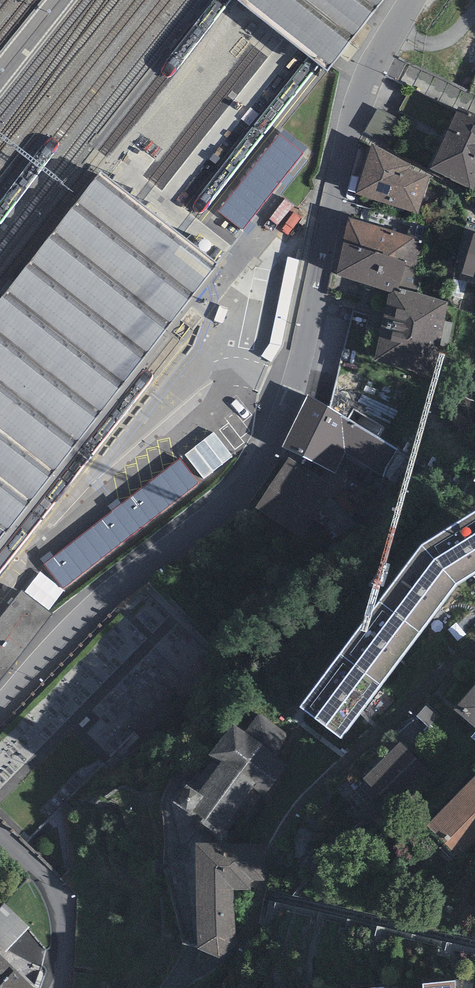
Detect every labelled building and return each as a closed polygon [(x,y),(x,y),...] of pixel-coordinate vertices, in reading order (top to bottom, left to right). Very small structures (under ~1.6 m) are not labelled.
[(327,75),(386,0),(240,0),(237,3),(272,31),(327,75)] [(444,112),(408,94),(400,111),(436,129),(444,112)] [(458,110),(430,172),(474,192),(474,190),(474,117),(458,110)] [(222,219),(248,236),(304,155),(279,138),(222,219)] [(371,147),(357,197),(418,215),(430,178),(408,171),(409,165),(371,147)] [(102,175),(0,305),(0,544),(219,266),(203,254),(137,203),(102,175)] [(422,242),(350,222),(343,247),(406,265),(415,267),(422,242)] [(474,236),(462,275),(474,280),(474,236)] [(398,291),(406,265),(343,247),(334,278),(389,293),(391,289),(398,291)] [(373,362),(431,377),(449,304),(398,291),(391,289),(389,293),(373,362)] [(308,397),(281,449),(337,477),(344,454),(384,477),(398,451),(308,397)] [(213,434),(185,455),(204,480),(231,459),(213,434)] [(288,457),(255,512),(300,539),(333,484),(288,457)] [(203,499),(184,471),(42,565),(61,593),(203,499)] [(21,593),(0,620),(0,681),(51,616),(21,593)] [(449,607),(440,608),(441,620),(450,619),(449,607)] [(406,656),(397,661),(402,670),(411,666),(406,656)] [(455,713),(474,730),(474,689),(455,713)] [(365,706),(354,712),(360,723),(371,717),(365,706)] [(288,737),(258,715),(244,734),(234,727),(216,751),(226,758),(198,796),(186,786),(171,806),(221,843),(227,836),(223,832),(254,790),(264,797),(286,767),(273,757),(288,737)] [(367,776),(364,779),(377,791),(383,798),(418,763),(399,744),(367,776)] [(364,779),(367,776),(359,768),(337,792),(358,812),(377,791),(364,779)] [(426,831),(458,861),(474,843),(474,778),(426,831)] [(262,846),(195,846),(199,951),(218,960),(233,949),(234,893),(263,881),(262,846)] [(29,927),(4,904),(0,909),(0,947),(5,952),(29,927)] [(0,957),(0,987),(31,987),(0,957)]
